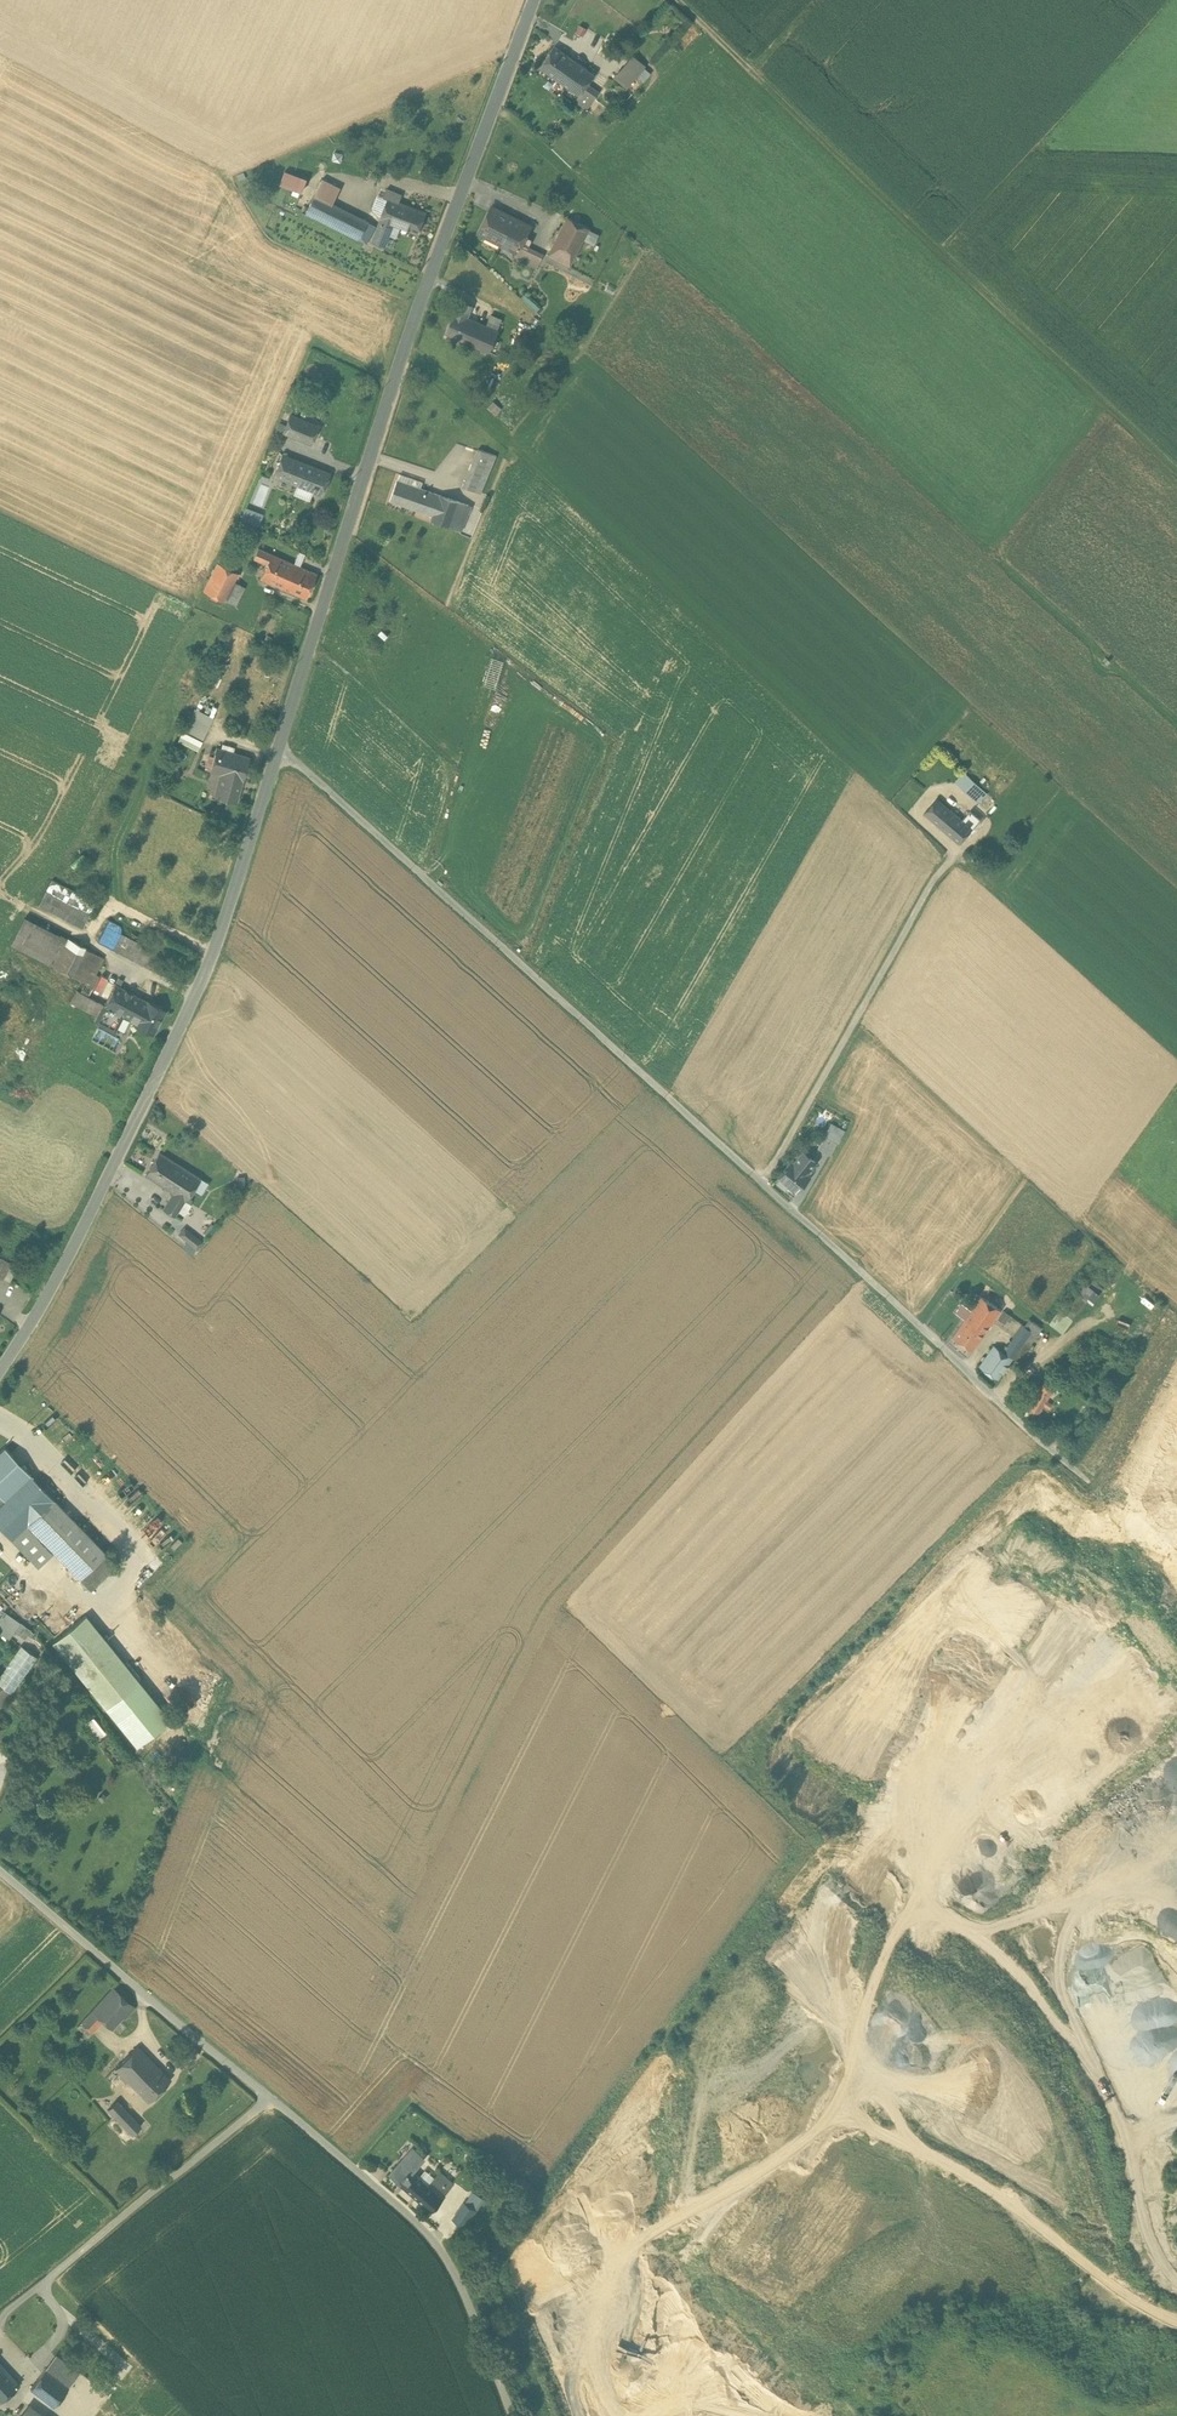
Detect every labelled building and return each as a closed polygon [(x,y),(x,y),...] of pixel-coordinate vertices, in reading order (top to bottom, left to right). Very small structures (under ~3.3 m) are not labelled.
[(595,75),(555,47),(540,68),(580,96),(587,85),(595,75)] [(632,59),(616,78),(628,88),(637,77),(643,82),(650,73),(632,59)] [(600,93),(587,85),(580,96),(575,102),(587,110),(600,93)] [(343,155),(335,153),(333,161),(341,163),(343,155)] [(285,172),(280,185),(302,193),(307,179),(285,172)] [(327,202),(333,205),(341,189),(323,180),(315,196),(327,202)] [(402,195),(387,190),(383,198),(388,200),(389,200),(399,203),(402,195)] [(306,214),(318,220),(327,202),(315,196),(306,214)] [(372,209),(381,218),(388,200),(383,198),(377,196),(372,209)] [(399,203),(389,200),(388,200),(381,218),(381,219),(382,220),(394,224),(400,227),(417,234),(425,213),(399,203)] [(327,202),(318,220),(359,241),(368,223),(333,205),(327,202)] [(531,227),(492,207),(478,233),(517,253),(515,257),(523,261),(530,249),(522,245),(531,227)] [(568,218),(548,256),(570,267),(590,229),(568,218)] [(394,224),(382,220),(373,243),(385,247),(389,236),(394,224)] [(376,226),(368,223),(359,241),(367,245),(375,227),(376,226)] [(394,224),(389,236),(396,239),(400,227),(394,224)] [(543,255),(530,249),(523,261),(537,267),(543,255)] [(461,302),(447,333),(468,343),(477,323),(467,318),(471,307),(461,302)] [(502,320),(491,315),(486,327),(497,332),(502,320)] [(486,327),(477,323),(468,343),(488,351),(497,332),(486,327)] [(490,407),(498,413),(502,408),(494,402),(490,407)] [(315,409),(308,406),(306,413),(313,416),(315,409)] [(318,426),(290,415),(283,432),(311,443),(318,426)] [(478,449),(463,487),(481,494),(497,456),(478,449)] [(306,464),(283,455),(274,476),(297,485),(306,464)] [(330,473),(306,464),(297,485),(311,490),(321,494),(330,473)] [(400,475),(398,480),(421,488),(423,483),(400,475)] [(421,488),(398,480),(391,501),(433,516),(432,520),(450,527),(460,502),(421,488)] [(311,490),(297,485),(294,493),(308,499),(311,490)] [(460,502),(450,527),(458,530),(469,505),(460,502)] [(258,526),(263,514),(246,506),(241,519),(258,526)] [(268,562),(273,551),(259,545),(254,556),(268,562)] [(294,560),(273,551),(268,562),(262,577),(282,586),(294,560)] [(299,552),(295,561),(301,564),(305,554),(299,552)] [(218,559),(203,589),(225,600),(233,583),(239,569),(218,559)] [(295,561),(294,560),(282,586),(305,596),(317,570),(301,564),(295,561)] [(244,589),(233,583),(225,600),(236,605),(244,589)] [(195,709),(184,731),(202,740),(213,718),(195,709)] [(202,740),(184,731),(180,738),(198,747),(202,740)] [(250,757),(216,747),(210,771),(223,775),(220,785),(218,784),(214,796),(236,802),(242,781),(243,781),(250,757)] [(180,775),(175,761),(163,765),(168,780),(180,775)] [(964,772),(955,782),(960,786),(968,776),(964,772)] [(980,787),(968,776),(960,786),(959,786),(971,796),(980,787)] [(980,787),(971,796),(978,803),(987,793),(980,787)] [(962,820),(937,799),(924,813),(959,844),(980,820),(970,811),(962,820)] [(95,902),(52,879),(46,890),(89,912),(95,902)] [(89,912),(46,890),(39,904),(83,926),(89,912)] [(106,959),(25,918),(12,945),(70,973),(64,984),(77,990),(88,996),(106,959)] [(142,944),(118,932),(121,926),(108,920),(97,941),(134,960),(140,947),(142,944)] [(153,955),(140,947),(134,960),(147,967),(153,955)] [(160,959),(153,955),(147,967),(154,971),(160,959)] [(167,1011),(114,984),(104,1004),(103,1006),(122,1016),(135,1023),(134,1025),(154,1036),(167,1011)] [(88,996),(77,990),(69,1004),(97,1018),(103,1006),(104,1004),(88,996)] [(122,1016),(103,1006),(97,1018),(94,1023),(114,1033),(122,1016)] [(845,1131),(832,1124),(826,1135),(838,1142),(845,1131)] [(838,1142),(826,1135),(819,1147),(831,1154),(838,1142)] [(201,1177),(160,1151),(145,1174),(173,1192),(185,1200),(186,1200),(201,1177)] [(811,1167),(816,1162),(804,1152),(794,1163),(793,1162),(777,1182),(786,1189),(790,1185),(798,1191),(810,1176),(809,1175),(814,1169),(811,1167)] [(173,1192),(163,1208),(175,1216),(178,1211),(185,1200),(173,1192)] [(185,1200),(178,1211),(185,1215),(192,1204),(186,1200),(185,1200)] [(204,1242),(185,1227),(179,1235),(197,1250),(204,1242)] [(0,1257),(0,1278),(3,1279),(3,1278),(10,1266),(11,1264),(0,1257)] [(17,1270),(10,1266),(3,1278),(10,1282),(17,1270)] [(1097,1299),(1102,1291),(1087,1282),(1082,1290),(1097,1299)] [(1072,1287),(1047,1319),(1061,1329),(1085,1298),(1072,1287)] [(1002,1308),(981,1293),(971,1307),(993,1322),(1002,1308)] [(993,1322),(971,1307),(964,1302),(958,1311),(966,1317),(954,1335),(974,1348),(993,1322)] [(1005,1308),(999,1317),(1006,1321),(1012,1312),(1005,1308)] [(1016,1331),(1023,1322),(1012,1314),(1006,1323),(1016,1331)] [(1024,1323),(1009,1345),(1007,1344),(1003,1349),(1013,1357),(1014,1356),(1020,1360),(1033,1342),(1032,1341),(1042,1326),(1030,1317),(1025,1324),(1024,1323)] [(995,1343),(981,1364),(999,1377),(1013,1357),(1003,1349),(995,1343)] [(1046,1379),(1028,1407),(1036,1411),(1038,1413),(1055,1385),(1054,1384),(1046,1379)] [(31,1475),(5,1447),(0,1451),(0,1494),(5,1500),(31,1475)] [(11,1539),(27,1524),(54,1498),(31,1475),(5,1500),(0,1505),(0,1527),(11,1539)] [(106,1553),(54,1498),(27,1524),(44,1541),(54,1551),(80,1578),(106,1553)] [(168,1554),(181,1541),(157,1516),(143,1529),(168,1554)] [(27,1524),(11,1539),(28,1556),(44,1541),(27,1524)] [(38,1566),(54,1551),(44,1541),(28,1556),(38,1566)] [(106,1553),(80,1578),(90,1588),(115,1565),(106,1553)] [(4,1611),(0,1617),(0,1632),(9,1638),(20,1622),(4,1611)] [(139,1681),(86,1615),(52,1642),(106,1708),(139,1681)] [(21,1646),(0,1676),(0,1686),(9,1692),(35,1656),(21,1646)] [(0,1686),(0,1705),(9,1692),(0,1686)] [(97,1738),(105,1731),(93,1717),(85,1723),(97,1738)] [(113,1987),(92,2010),(102,2020),(112,2029),(123,2017),(125,2019),(135,2007),(113,1987)] [(92,2010),(81,2022),(92,2032),(102,2020),(92,2010)] [(92,2032),(81,2022),(77,2026),(88,2036),(92,2032)] [(162,2071),(137,2046),(115,2068),(149,2101),(171,2079),(163,2071),(162,2071)] [(142,2126),(117,2100),(108,2109),(133,2135),(142,2126)] [(434,2177),(426,2170),(420,2177),(417,2175),(417,2174),(413,2170),(424,2157),(414,2148),(391,2175),(405,2188),(406,2187),(431,2209),(450,2188),(436,2176),(434,2177)] [(454,2183),(440,2170),(436,2176),(450,2188),(454,2183)] [(473,2191),(465,2202),(453,2218),(462,2224),(482,2197),(473,2191)] [(80,2373),(57,2355),(46,2370),(69,2387),(80,2373)] [(0,2365),(0,2402),(18,2385),(0,2365)] [(69,2387),(46,2370),(31,2389),(54,2407),(69,2387)] [(28,2405),(20,2415),(44,2415),(28,2405)]
